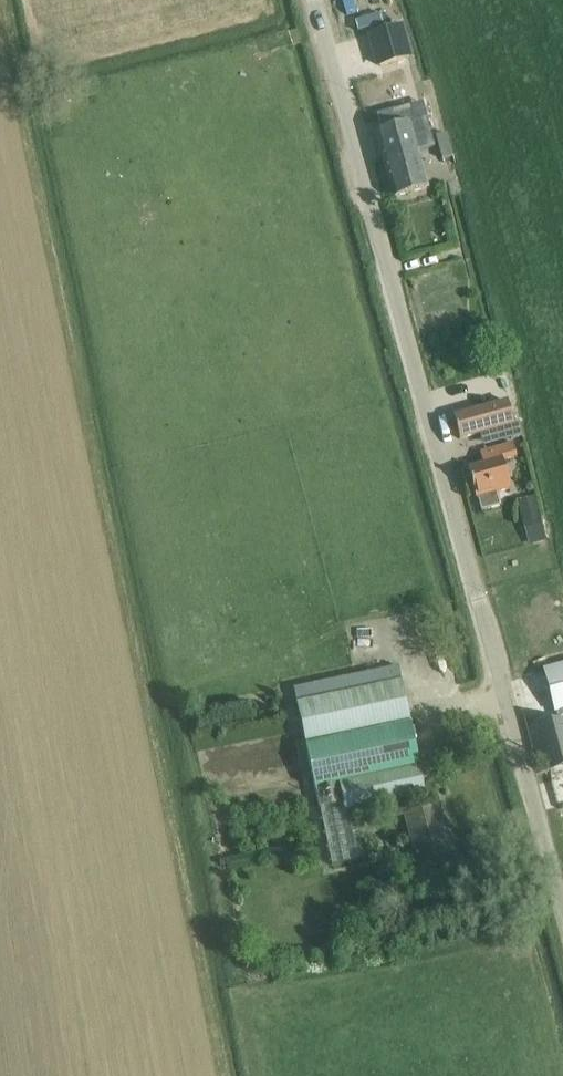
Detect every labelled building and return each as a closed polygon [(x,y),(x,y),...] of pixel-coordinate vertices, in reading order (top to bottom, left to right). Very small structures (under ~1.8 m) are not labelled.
[(385,165),(420,156),(414,136),(424,133),(419,116),(426,114),(418,84),(400,89),(410,124),(377,133),(385,165)] [(443,159),(454,155),(448,132),(436,134),(443,159)] [(385,165),(394,197),(428,188),(420,156),(385,165)] [(447,179),(453,198),(466,194),(461,176),(447,179)] [(507,402),(454,417),(460,439),(514,424),(507,402)] [(468,468),(476,498),(511,489),(502,456),(515,453),(512,443),(480,452),(484,464),(468,468)] [(541,515),(523,520),(529,545),(548,540),(546,533),(541,515)] [(547,609),(532,614),(535,624),(549,621),(547,609)] [(411,723),(402,680),(399,666),(294,688),(319,807),(321,807),(333,864),(366,857),(355,810),(426,795),(411,723)] [(546,672),(556,708),(562,706),(562,668),(546,672)] [(548,761),(560,805),(562,804),(562,757),(548,761)] [(405,815),(422,874),(455,865),(439,806),(405,815)]
